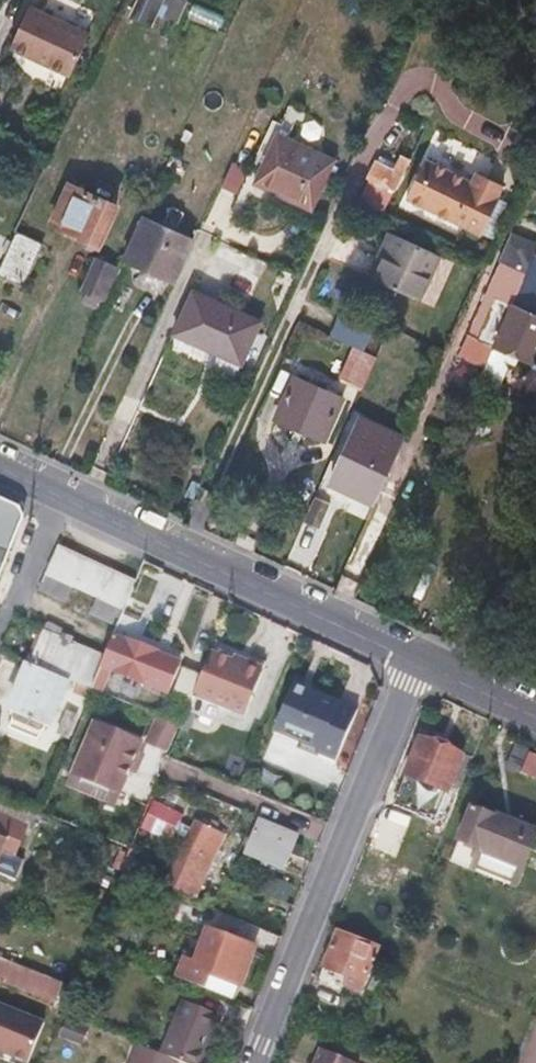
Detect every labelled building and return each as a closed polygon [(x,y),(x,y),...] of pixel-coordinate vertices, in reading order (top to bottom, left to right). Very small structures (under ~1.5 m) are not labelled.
[(90,34),(28,6),(9,49),(43,63),(42,65),(70,77),(90,34)] [(277,134),(253,186),(308,214),(333,163),(277,134)] [(372,176),(398,188),(413,155),(401,150),(394,164),(380,157),(372,176)] [(506,189),(476,176),(474,180),(427,158),(411,195),(487,231),(506,189)] [(476,176),(506,189),(510,180),(480,167),(476,176)] [(119,207),(70,185),(52,223),(100,246),(119,207)] [(142,221),(123,262),(174,286),(193,244),(142,221)] [(0,265),(0,273),(22,283),(42,241),(17,230),(0,265)] [(387,250),(374,278),(421,301),(442,256),(388,230),(380,247),(387,250)] [(501,346),(535,271),(535,244),(521,237),(475,334),(476,334),(501,346)] [(387,250),(380,247),(367,274),(374,278),(387,250)] [(82,287),(100,295),(115,266),(95,257),(82,287)] [(501,346),(535,362),(535,271),(501,346)] [(190,294),(171,337),(238,368),(258,324),(190,294)] [(354,349),(364,354),(374,332),(340,315),(329,337),(354,349)] [(491,368),(501,346),(476,334),(466,355),(491,368)] [(340,378),(365,390),(379,361),(364,354),(354,349),(340,378)] [(276,416),(323,437),(342,396),(295,374),(276,416)] [(353,487),(349,494),(373,504),(404,439),(356,416),(329,475),(353,487)] [(353,487),(329,475),(326,482),(349,494),(353,487)] [(0,494),(0,570),(21,514),(17,503),(0,494)] [(314,500),(302,525),(316,532),(328,507),(314,500)] [(134,584),(56,549),(37,591),(63,604),(71,588),(96,600),(89,615),(117,628),(134,584)] [(43,620),(26,660),(64,677),(92,689),(101,665),(104,659),(54,636),(58,627),(43,620)] [(101,665),(142,684),(147,672),(165,680),(174,660),(126,640),(125,643),(113,637),(104,659),(101,665)] [(256,672),(258,667),(242,660),(230,655),(228,661),(207,652),(190,693),(184,709),(210,720),(226,715),(239,720),(242,714),(259,674),(256,672)] [(64,677),(26,660),(4,712),(42,728),(64,677)] [(160,691),(165,680),(147,672),(142,684),(160,691)] [(355,711),(293,685),(276,725),(314,741),(310,753),(334,763),(355,711)] [(138,742),(93,722),(72,773),(93,782),(117,792),(138,742)] [(403,777),(443,794),(459,756),(418,738),(403,777)] [(530,741),(518,771),(535,778),(535,776),(535,743),(530,741)] [(93,782),(72,773),(67,785),(88,794),(93,782)] [(431,819),(439,802),(400,784),(392,801),(431,819)] [(149,796),(132,840),(163,852),(182,809),(149,796)] [(24,828),(31,810),(0,798),(0,818),(24,828)] [(516,887),(535,837),(535,834),(495,817),(494,819),(470,809),(450,859),(516,887)] [(192,817),(166,881),(193,893),(219,828),(192,817)] [(12,859),(24,828),(0,818),(0,854),(12,859)] [(255,819),(243,850),(282,867),(297,835),(255,819)] [(120,868),(126,850),(110,844),(85,908),(101,915),(120,868)] [(276,874),(272,885),(297,895),(301,884),(276,874)] [(294,903),(297,895),(272,885),(268,893),(294,903)] [(181,958),(177,969),(233,991),(252,945),(205,928),(192,962),(181,958)] [(375,949),(335,933),(321,970),(360,986),(375,949)] [(58,984),(0,960),(0,987),(48,1006),(58,984)] [(158,1053),(174,1059),(185,1062),(205,1062),(225,1014),(181,996),(158,1053)] [(82,1021),(63,1014),(59,1024),(79,1032),(82,1021)] [(174,1059),(158,1053),(137,1044),(130,1062),(173,1062),(174,1059)] [(357,1060),(319,1045),(312,1062),(355,1062),(357,1060)]
